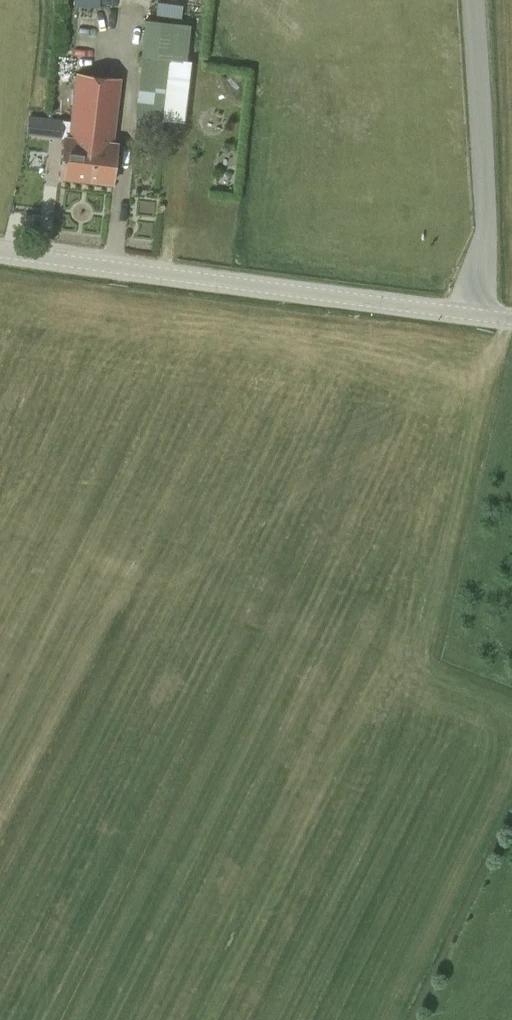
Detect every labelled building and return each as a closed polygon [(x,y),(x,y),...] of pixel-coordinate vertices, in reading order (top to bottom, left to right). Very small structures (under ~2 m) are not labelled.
[(183,1),(165,0),(156,0),(155,18),(182,19),(183,1)] [(191,24),(145,19),(135,116),(166,119),(173,59),(187,61),(191,24)] [(65,134),(60,176),(86,179),(98,75),(77,72),(69,134),(65,134)] [(98,75),(86,179),(113,183),(118,141),(115,140),(121,77),(98,75)]
